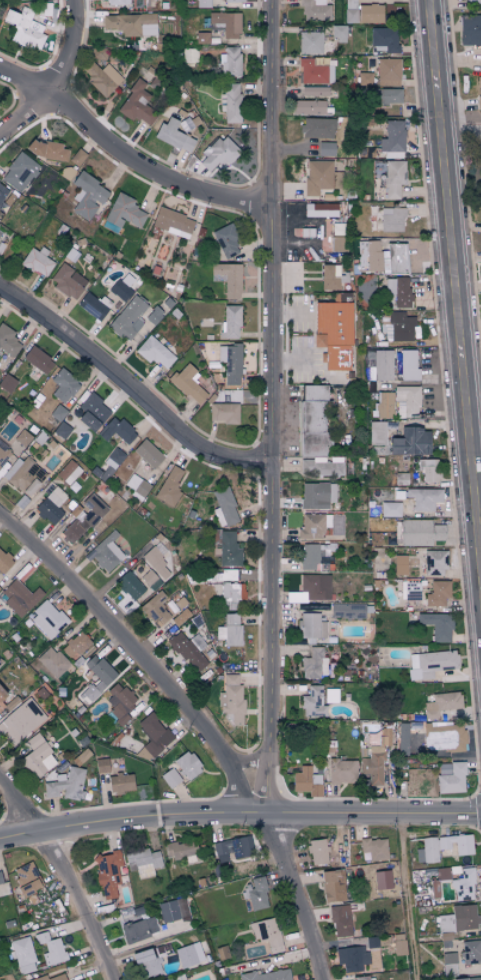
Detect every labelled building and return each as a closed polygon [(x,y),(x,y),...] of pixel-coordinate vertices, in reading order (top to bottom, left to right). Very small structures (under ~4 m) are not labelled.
[(298,6),(303,6),(302,21),(330,21),(330,5),(325,5),(325,0),(298,0),(298,6)] [(345,23),(357,22),(357,0),(344,0),(345,23)] [(39,51),(45,35),(42,34),(52,5),(42,1),(38,12),(21,6),(18,14),(6,9),(1,20),(15,26),(10,40),(39,51)] [(382,23),(382,5),(358,5),(358,22),(382,23)] [(240,13),(209,12),(209,26),(223,27),(223,38),(240,38),(240,13)] [(102,29),(122,29),(122,36),(156,36),(156,14),(102,15),(102,29)] [(461,15),(461,44),(480,45),(480,15),(461,15)] [(397,52),(398,28),(371,27),(371,51),(397,52)] [(196,44),(209,43),(209,32),(196,33),(196,44)] [(322,32),(299,32),(298,54),(321,55),(322,32)] [(239,76),(240,47),(221,47),(220,76),(239,76)] [(197,62),(197,49),(182,49),(183,62),(197,62)] [(327,84),(327,66),(312,65),(312,58),(299,58),(299,83),(327,84)] [(400,58),(377,59),(377,86),(400,86),(400,58)] [(107,63),(101,70),(90,60),(79,71),(106,97),(123,79),(107,63)] [(372,85),(372,72),(357,73),(358,85),(372,85)] [(117,109),(148,129),(158,114),(144,105),(150,95),(142,90),(146,84),(137,78),(117,109)] [(239,123),(240,83),(224,83),(224,93),(219,93),(219,112),(224,112),(224,123),(239,123)] [(328,96),(328,87),(302,87),(302,96),(328,96)] [(401,103),(401,89),(370,89),(370,104),(401,103)] [(324,100),(290,101),(290,115),(325,114),(324,100)] [(178,121),(168,116),(164,124),(160,122),(153,137),(189,154),(195,140),(174,130),(178,121)] [(334,138),(334,119),(302,118),(301,138),(334,138)] [(404,121),(386,120),(385,139),(379,139),(379,152),(385,152),(385,159),(403,159),(404,121)] [(208,149),(211,151),(199,163),(213,176),(238,149),(222,134),(208,149)] [(26,155),(67,160),(69,145),(28,141),(26,155)] [(334,142),(318,142),(318,156),(334,156),(334,142)] [(69,161),(78,167),(87,154),(78,148),(69,161)] [(20,152),(0,178),(0,179),(19,194),(40,167),(20,152)] [(305,196),(318,196),(317,189),(332,189),(332,160),(304,161),(305,196)] [(384,161),(385,199),(400,198),(400,185),(406,185),(406,161),(384,161)] [(110,190),(78,172),(71,184),(78,188),(72,199),(77,202),(72,212),(88,222),(99,204),(102,206),(110,190)] [(9,192),(0,185),(0,204),(9,192)] [(134,200),(117,192),(101,227),(117,234),(123,220),(140,228),(147,213),(131,206),(134,200)] [(338,204),(304,203),(304,218),(337,218),(338,204)] [(151,227),(188,239),(194,219),(157,208),(151,227)] [(381,231),(404,231),(404,208),(381,208),(381,231)] [(212,232),(224,260),(238,254),(234,246),(239,244),(230,223),(212,232)] [(332,252),(346,252),(346,237),(331,237),(332,252)] [(358,241),(359,263),(367,262),(367,272),(381,271),(382,274),(406,274),(405,243),(386,244),(386,251),(379,251),(379,241),(358,241)] [(49,251),(41,247),(38,252),(29,247),(20,264),(45,278),(54,262),(45,257),(49,251)] [(88,281),(61,262),(48,282),(74,300),(88,281)] [(240,264),(211,264),(211,275),(224,275),(224,299),(240,299),(240,264)] [(339,265),(321,265),(321,290),(339,290),(339,265)] [(122,303),(138,285),(126,274),(119,281),(117,280),(108,289),(122,303)] [(394,308),(409,308),(409,278),(385,278),(386,296),(394,296),(394,308)] [(77,305),(99,322),(108,309),(86,292),(77,305)] [(126,343),(143,324),(137,318),(147,307),(134,295),(107,326),(126,343)] [(352,303),(314,303),(314,348),(325,348),(325,371),(352,371),(352,303)] [(240,305),(222,305),(222,339),(239,339),(240,305)] [(146,318),(153,325),(159,319),(151,312),(146,318)] [(382,341),(414,341),(414,317),(405,317),(405,314),(382,313),(382,341)] [(4,351),(0,358),(0,369),(4,372),(22,338),(0,325),(0,349),(4,351)] [(162,373),(175,359),(149,335),(136,349),(162,373)] [(54,362),(31,345),(22,358),(45,375),(54,362)] [(241,346),(218,345),(217,362),(225,362),(224,385),(240,385),(241,346)] [(392,350),(373,351),(374,367),(368,367),(368,381),(392,380),(392,350)] [(416,350),(401,350),(400,380),(419,381),(420,369),(415,369),(416,350)] [(197,406),(207,395),(194,383),(200,376),(185,362),(169,380),(197,406)] [(51,395),(65,405),(79,383),(59,369),(50,381),(57,386),(51,395)] [(17,381),(5,374),(0,382),(0,388),(9,394),(17,381)] [(301,458),(300,459),(300,469),(312,468),(312,475),(342,475),(342,460),(327,460),(326,444),(327,444),(326,385),(300,386),(301,458)] [(376,417),(393,418),(393,392),(376,392),(376,417)] [(77,408),(81,411),(75,418),(93,433),(111,411),(89,393),(77,408)] [(238,404),(209,404),(209,423),(238,423),(238,404)] [(50,415),(59,422),(67,411),(57,405),(50,415)] [(126,445),(136,434),(115,416),(98,435),(105,442),(113,433),(126,445)] [(385,422),(369,421),(369,445),(384,445),(385,422)] [(401,428),(401,438),(390,438),(390,455),(429,455),(428,428),(401,428)] [(32,437),(22,429),(14,440),(24,447),(32,437)] [(164,458),(143,439),(132,451),(153,470),(164,458)] [(9,453),(0,448),(0,469),(9,453)] [(19,455),(2,477),(27,497),(45,475),(19,455)] [(82,471),(70,459),(55,474),(67,486),(82,471)] [(422,483),(437,483),(438,459),(417,459),(417,470),(422,470),(422,483)] [(155,499),(173,507),(180,492),(174,489),(182,470),(170,465),(155,499)] [(132,497),(141,501),(149,484),(129,475),(124,486),(135,491),(132,497)] [(301,483),(301,509),(328,509),(328,503),(335,502),(335,483),(301,483)] [(57,508),(67,497),(56,486),(33,510),(51,526),(63,514),(57,508)] [(212,510),(219,527),(239,520),(226,486),(211,492),(217,508),(212,510)] [(433,512),(434,502),(442,503),(442,490),(405,488),(405,498),(412,498),(412,511),(433,512)] [(81,503),(86,508),(60,533),(71,545),(108,510),(92,493),(81,503)] [(401,502),(381,502),(381,517),(401,516),(401,502)] [(302,528),(297,528),(297,539),(323,540),(323,527),(331,527),(331,515),(302,514),(302,528)] [(445,541),(445,525),(432,525),(432,521),(395,520),(394,545),(432,546),(432,541),(445,541)] [(118,536),(113,530),(87,554),(106,573),(124,556),(111,542),(118,536)] [(234,531),(218,531),(219,566),(241,566),(241,548),(235,548),(234,531)] [(318,570),(318,544),(302,544),(301,570),(318,570)] [(173,572),(151,547),(140,557),(151,569),(140,578),(152,591),(173,572)] [(2,574),(13,561),(0,550),(0,573),(2,574)] [(446,551),(425,550),(424,575),(445,576),(446,551)] [(406,575),(406,555),(394,555),(394,575),(406,575)] [(146,589),(127,570),(114,583),(133,602),(146,589)] [(300,592),(306,592),(306,599),(329,600),(330,575),(300,574),(300,592)] [(20,617),(44,594),(37,587),(30,594),(15,578),(0,593),(0,596),(20,617)] [(405,601),(420,600),(420,580),(404,581),(405,601)] [(425,594),(425,606),(444,606),(444,598),(449,598),(450,581),(431,581),(430,594),(425,594)] [(221,608),(227,608),(227,609),(236,609),(236,600),(243,600),(244,583),(221,583),(221,608)] [(167,597),(159,589),(138,609),(157,629),(170,617),(159,604),(167,597)] [(49,641),(68,623),(47,600),(28,619),(49,641)] [(372,604),(331,603),(331,617),(365,618),(365,613),(372,613),(372,604)] [(191,615),(186,609),(172,621),(177,626),(191,615)] [(319,613),(300,614),(300,639),(326,638),(326,622),(319,622),(319,613)] [(216,639),(224,640),(224,646),(240,646),(240,614),(224,614),(224,627),(216,627),(216,639)] [(432,625),(432,642),(451,642),(451,615),(417,614),(417,624),(432,625)] [(90,642),(79,631),(61,650),(72,661),(90,642)] [(197,633),(187,641),(179,631),(166,641),(183,662),(187,659),(197,672),(208,664),(198,651),(206,645),(197,633)] [(54,679),(69,666),(50,645),(35,659),(54,679)] [(302,658),(302,678),(328,678),(327,657),(323,657),(323,647),(309,647),(310,657),(302,658)] [(408,654),(409,681),(433,679),(433,671),(458,669),(457,651),(408,654)] [(117,676),(95,653),(83,664),(96,678),(76,695),(86,706),(117,676)] [(241,675),(223,675),(223,693),(219,693),(219,714),(231,714),(231,725),(241,725),(241,675)] [(103,698),(113,708),(109,711),(116,720),(137,701),(120,683),(103,698)] [(322,685),(308,685),(308,696),(302,696),(302,716),(326,716),(327,706),(321,706),(322,685)] [(13,694),(8,698),(0,689),(0,711),(4,707),(8,712),(20,701),(13,694)] [(325,703),(338,703),(338,689),(325,689),(325,703)] [(425,719),(438,718),(437,711),(461,709),(459,691),(431,694),(432,702),(423,703),(425,719)] [(29,697),(0,721),(0,733),(12,747),(46,718),(29,697)] [(136,725),(150,740),(142,747),(152,758),(174,738),(150,712),(136,725)] [(398,754),(407,754),(408,724),(398,724),(398,754)] [(423,726),(424,751),(465,749),(464,724),(423,726)] [(391,731),(367,731),(367,746),(391,746),(391,731)] [(31,751),(19,759),(33,780),(56,765),(49,754),(52,752),(39,732),(25,741),(31,751)] [(360,775),(369,774),(369,785),(384,785),(383,747),(368,747),(368,758),(360,758),(360,775)] [(187,782),(203,770),(189,750),(172,761),(187,782)] [(96,774),(109,772),(107,759),(95,760),(96,774)] [(328,760),(329,784),(357,783),(357,760),(328,760)] [(437,763),(438,793),(465,793),(464,763),(437,763)] [(293,773),(292,792),(309,793),(309,797),(321,797),(322,775),(310,775),(311,766),(300,765),(299,773),(293,773)] [(44,797),(61,796),(61,800),(83,799),(81,767),(66,768),(67,774),(55,775),(56,782),(43,783),(44,797)] [(160,776),(169,789),(180,780),(171,768),(160,776)] [(107,776),(109,794),(134,791),(132,774),(107,776)] [(454,856),(473,855),(471,835),(421,839),(422,849),(415,849),(416,864),(438,862),(437,850),(454,849),(454,856)] [(231,861),(231,860),(253,856),(249,836),(213,843),(217,863),(231,861)] [(387,860),(386,838),(360,840),(361,861),(387,860)] [(169,861),(184,858),(185,862),(199,859),(194,839),(165,846),(169,861)] [(325,840),(309,840),(310,866),(328,865),(327,847),(325,847),(325,840)] [(136,870),(137,880),(153,878),(152,868),(161,867),(159,851),(148,853),(148,850),(125,853),(127,872),(136,870)] [(119,884),(117,866),(121,865),(119,852),(94,856),(100,900),(116,898),(114,884),(119,884)] [(11,872),(22,898),(42,889),(30,863),(11,872)] [(453,901),(474,900),(473,868),(461,869),(461,879),(452,880),(453,901)] [(436,869),(437,881),(450,880),(449,869),(436,869)] [(322,902),(345,902),(343,871),(321,871),(322,902)] [(374,872),(374,890),(391,889),(390,871),(374,872)] [(9,895),(7,882),(2,883),(0,872),(0,897),(9,895)] [(244,900),(248,900),(250,911),(268,908),(263,879),(241,883),(244,900)] [(189,917),(184,897),(157,904),(162,923),(189,917)] [(477,931),(476,905),(451,906),(452,915),(437,916),(438,932),(477,931)] [(351,937),(349,906),(330,906),(332,938),(351,937)] [(158,935),(153,917),(121,925),(125,943),(158,935)] [(283,951),(274,917),(250,924),(255,944),(266,941),(270,954),(283,951)] [(45,966),(66,961),(60,938),(49,941),(47,932),(35,935),(37,945),(44,943),(47,952),(42,954),(45,966)] [(36,971),(29,937),(11,941),(18,975),(36,971)] [(404,940),(395,941),(395,956),(404,955),(404,940)] [(461,942),(462,965),(480,964),(480,941),(461,942)] [(206,961),(199,943),(175,951),(181,970),(206,961)] [(367,965),(367,947),(336,948),(336,965),(343,964),(343,973),(362,972),(362,965),(367,965)] [(151,948),(131,955),(139,979),(140,979),(160,974),(151,948)] [(456,975),(456,953),(442,954),(443,976),(456,975)] [(288,969),(256,974),(256,972),(239,974),(240,979),(289,979),(288,969)]
